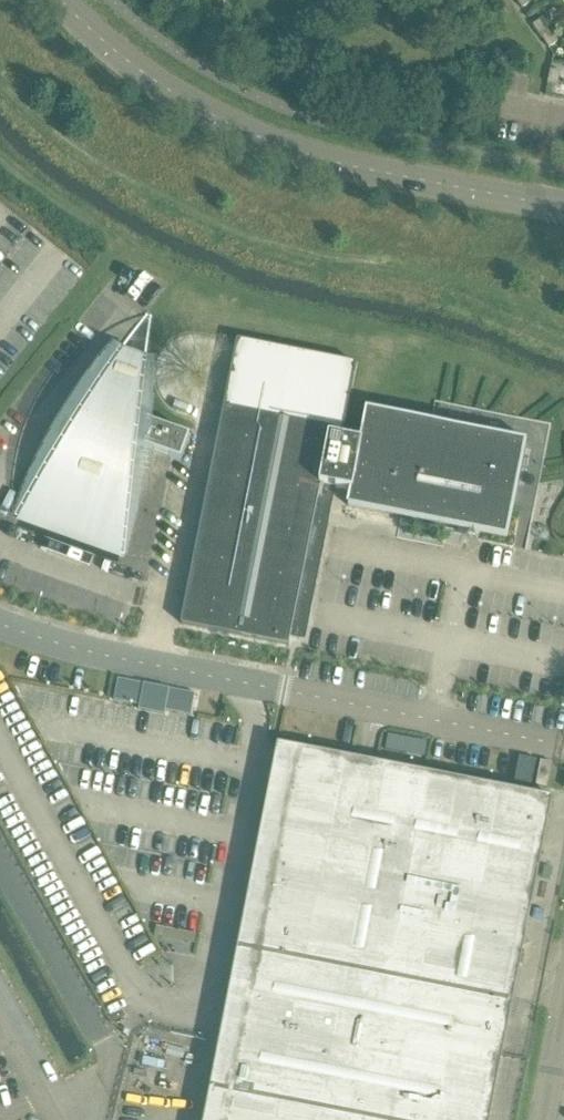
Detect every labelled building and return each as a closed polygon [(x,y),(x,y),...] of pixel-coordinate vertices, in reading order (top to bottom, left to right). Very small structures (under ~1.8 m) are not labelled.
[(531,3),(529,0),(516,0),(522,8),(531,3)] [(542,20),(534,25),(541,36),(550,31),(542,20)] [(541,36),(549,48),(558,42),(550,31),(541,36)] [(551,70),(548,84),(558,86),(561,72),(551,70)] [(230,409),(189,618),(291,638),(301,586),(321,485),(350,491),(347,507),(507,538),(519,474),(526,442),(366,410),(360,442),(340,438),(355,365),(243,343),(230,409)] [(21,514),(122,550),(134,445),(177,461),(186,436),(137,418),(141,373),(120,360),(21,514)] [(194,694),(118,680),(114,701),(139,706),(139,710),(164,715),(165,711),(190,715),(194,694)] [(301,753),(243,1046),(391,1074),(399,1035),(503,1055),(554,803),(301,753)] [(536,780),(541,760),(522,756),(518,775),(536,780)] [(548,761),(543,786),(554,788),(559,763),(548,761)] [(229,1119),(491,1119),(503,1055),(399,1035),(391,1074),(243,1046),(229,1119)]
